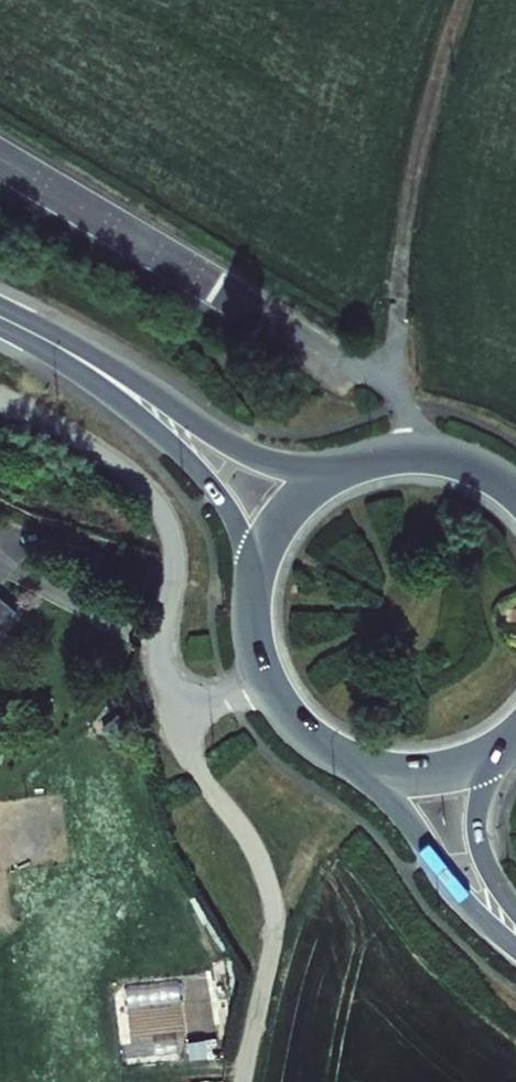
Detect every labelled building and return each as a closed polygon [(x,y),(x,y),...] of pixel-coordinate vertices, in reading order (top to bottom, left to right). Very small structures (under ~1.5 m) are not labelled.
[(14,608),(5,600),(0,596),(0,625),(14,608)] [(131,985),(132,1001),(156,1000),(155,983),(131,985)]
